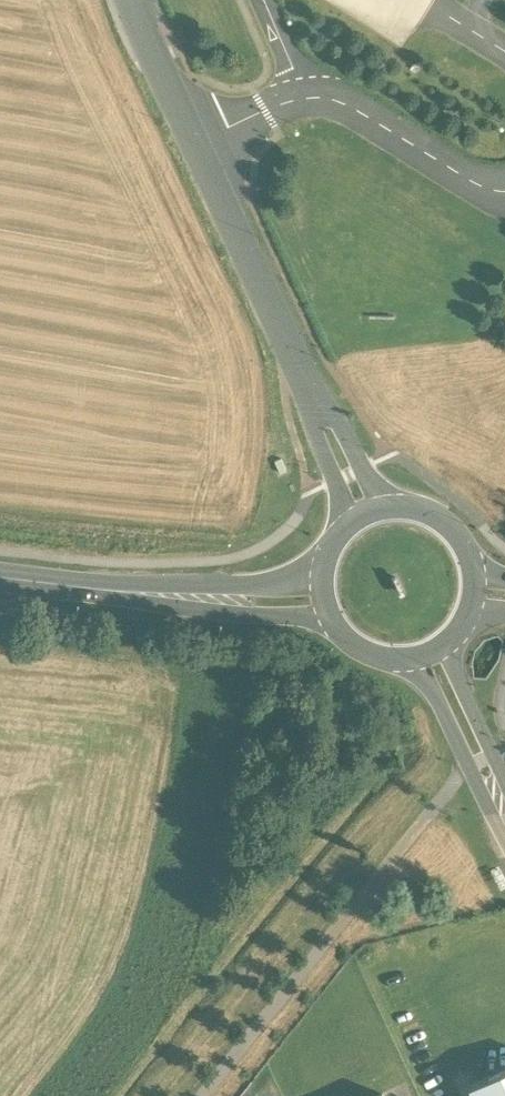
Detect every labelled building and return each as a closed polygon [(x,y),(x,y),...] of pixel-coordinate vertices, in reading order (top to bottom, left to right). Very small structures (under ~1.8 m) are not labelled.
[(469,1087),(473,1095),(504,1095),(504,1070),(469,1087)]
